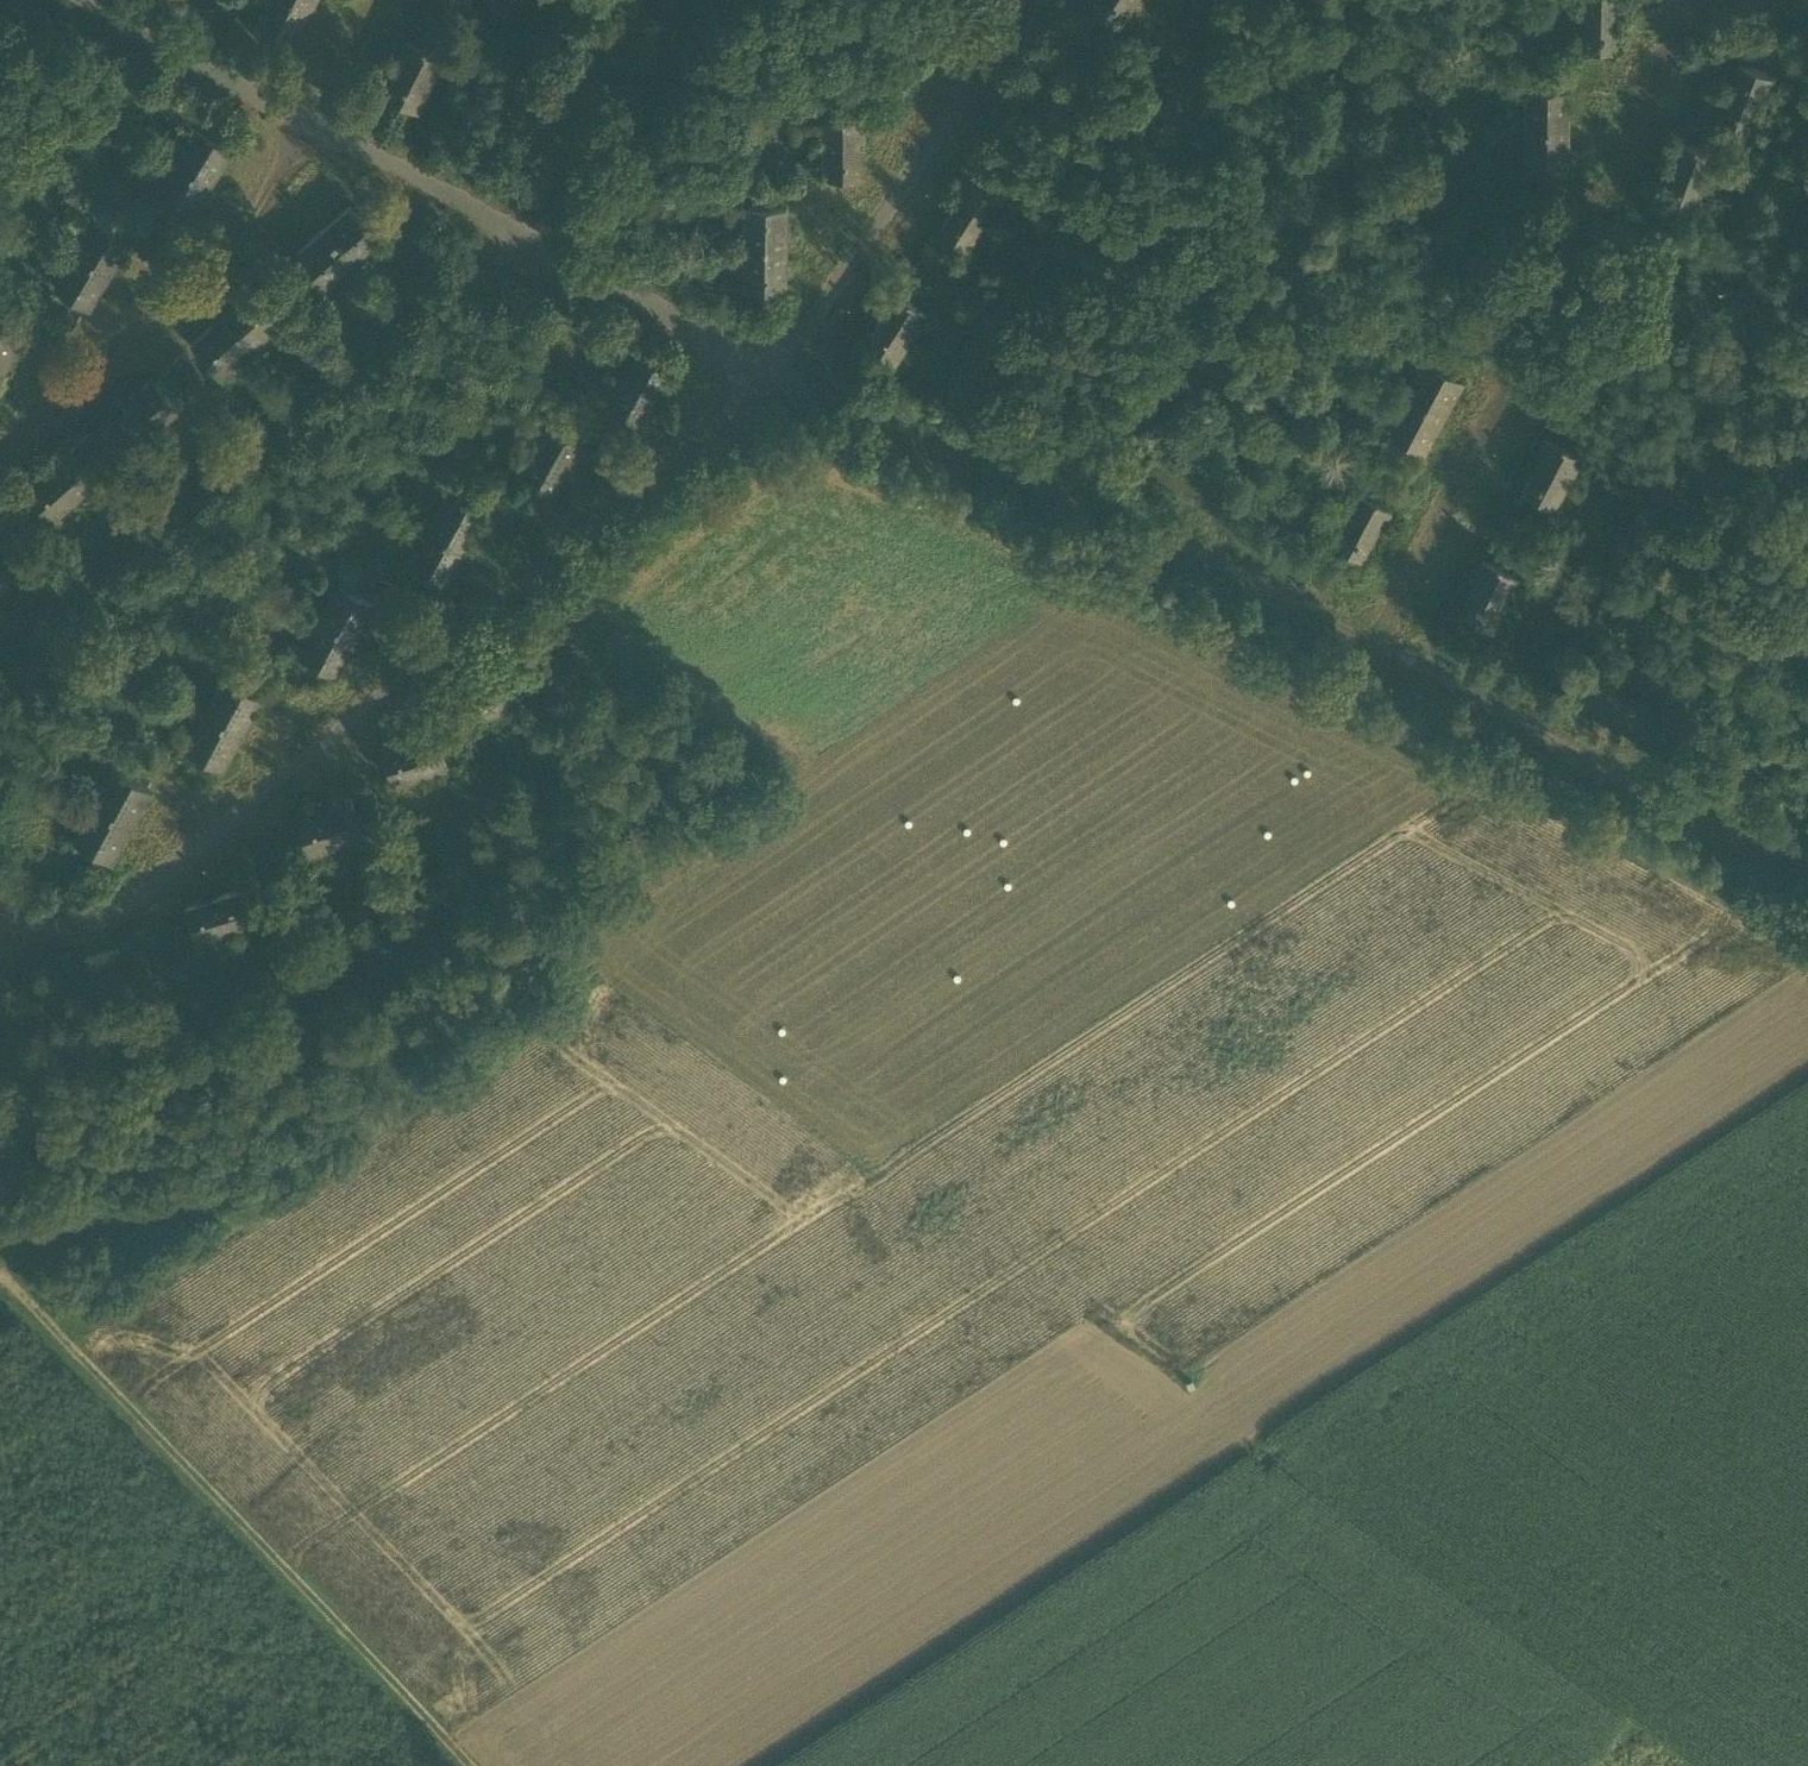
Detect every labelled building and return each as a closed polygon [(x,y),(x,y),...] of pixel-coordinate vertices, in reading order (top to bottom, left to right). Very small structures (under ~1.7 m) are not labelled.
[(296,0),(268,0),(255,25),(292,44),(311,7),(296,0)] [(1579,45),(1614,47),(1615,9),(1621,9),(1621,0),(1581,0),(1579,45)] [(444,57),(409,39),(399,57),(404,60),(387,93),(418,109),(444,57)] [(1746,64),(1738,61),(1716,118),(1748,131),(1770,73),(1746,64)] [(1567,86),(1526,86),(1526,127),(1562,128),(1562,112),(1567,112),(1567,86)] [(864,137),(864,115),(824,116),(825,174),(859,174),(859,137),(864,137)] [(232,146),(197,125),(176,160),(206,178),(214,165),(219,168),(232,146)] [(1562,128),(1526,127),(1525,169),(1567,169),(1567,144),(1562,144),(1562,128)] [(1715,152),(1677,138),(1670,157),(1675,160),(1661,194),(1693,207),(1715,152)] [(206,178),(176,160),(155,195),(189,216),(203,195),(198,192),(206,178)] [(1000,198),(967,176),(955,195),(960,198),(940,228),(968,247),(1000,198)] [(788,204),(745,203),(745,245),(782,245),(782,229),(787,229),(788,204)] [(351,205),(324,228),(352,260),(382,233),(366,215),(362,218),(351,205)] [(132,235),(96,214),(75,249),(105,267),(113,253),(119,257),(132,235)] [(352,260),(324,228),(298,251),(310,264),(305,268),(321,287),(352,260)] [(782,245),(745,245),(744,286),(786,287),(787,262),(782,262),(782,245)] [(105,267),(75,249),(54,284),(89,306),(102,284),(96,280),(105,267)] [(932,269),(910,255),(903,266),(924,280),(932,269)] [(254,287),(235,304),(238,308),(227,318),(251,346),(282,319),(254,287)] [(927,309),(893,288),(882,306),(886,308),(866,340),(895,359),(927,309)] [(227,318),(215,329),(211,324),(192,341),(219,373),(251,346),(227,318)] [(639,349),(610,401),(640,417),(657,385),(662,388),(672,368),(639,349)] [(205,376),(183,350),(173,359),(194,385),(205,376)] [(1463,378),(1426,358),(1405,397),(1437,415),(1446,398),(1451,400),(1463,378)] [(194,385),(173,359),(162,368),(183,394),(194,385)] [(152,377),(136,391),(139,394),(111,419),(134,445),(178,406),(152,377)] [(1437,415),(1405,397),(1387,431),(1424,451),(1436,428),(1431,426),(1437,415)] [(549,422),(521,473),(550,490),(569,457),(574,460),(584,441),(549,422)] [(1583,456),(1546,436),(1536,455),(1541,458),(1524,489),(1555,507),(1583,456)] [(69,449),(52,463),(57,467),(28,492),(50,517),(95,479),(69,449)] [(1393,507),(1358,488),(1330,539),(1360,556),(1378,523),(1383,526),(1393,507)] [(484,510),(448,490),(428,527),(459,543),(467,529),(472,532),(484,510)] [(428,527),(409,563),(445,583),(457,560),(452,557),(459,543),(428,527)] [(12,545),(0,530),(0,555),(12,545)] [(1518,573),(1482,555),(1472,575),(1478,577),(1461,610),(1491,626),(1518,573)] [(11,581),(0,568),(0,590),(11,581)] [(339,580),(319,616),(350,633),(357,619),(364,623),(376,600),(339,580)] [(319,616),(300,653),(337,673),(349,650),(342,647),(350,633),(319,616)] [(262,694),(225,674),(206,711),(236,727),(244,713),(249,716),(262,694)] [(236,727),(206,711),(186,747),(222,767),(234,744),(229,741),(236,727)] [(115,765),(95,801),(125,818),(132,804),(139,807),(151,785),(115,765)] [(390,805),(382,781),(370,786),(378,809),(390,805)] [(332,806),(298,818),(308,849),(363,830),(350,793),(330,800),(332,806)] [(125,818),(95,801),(75,837),(112,857),(124,835),(117,831),(125,818)] [(245,887),(185,905),(195,937),(254,919),(247,894),(245,887)] [(0,974),(0,1004),(12,981),(0,974)]
